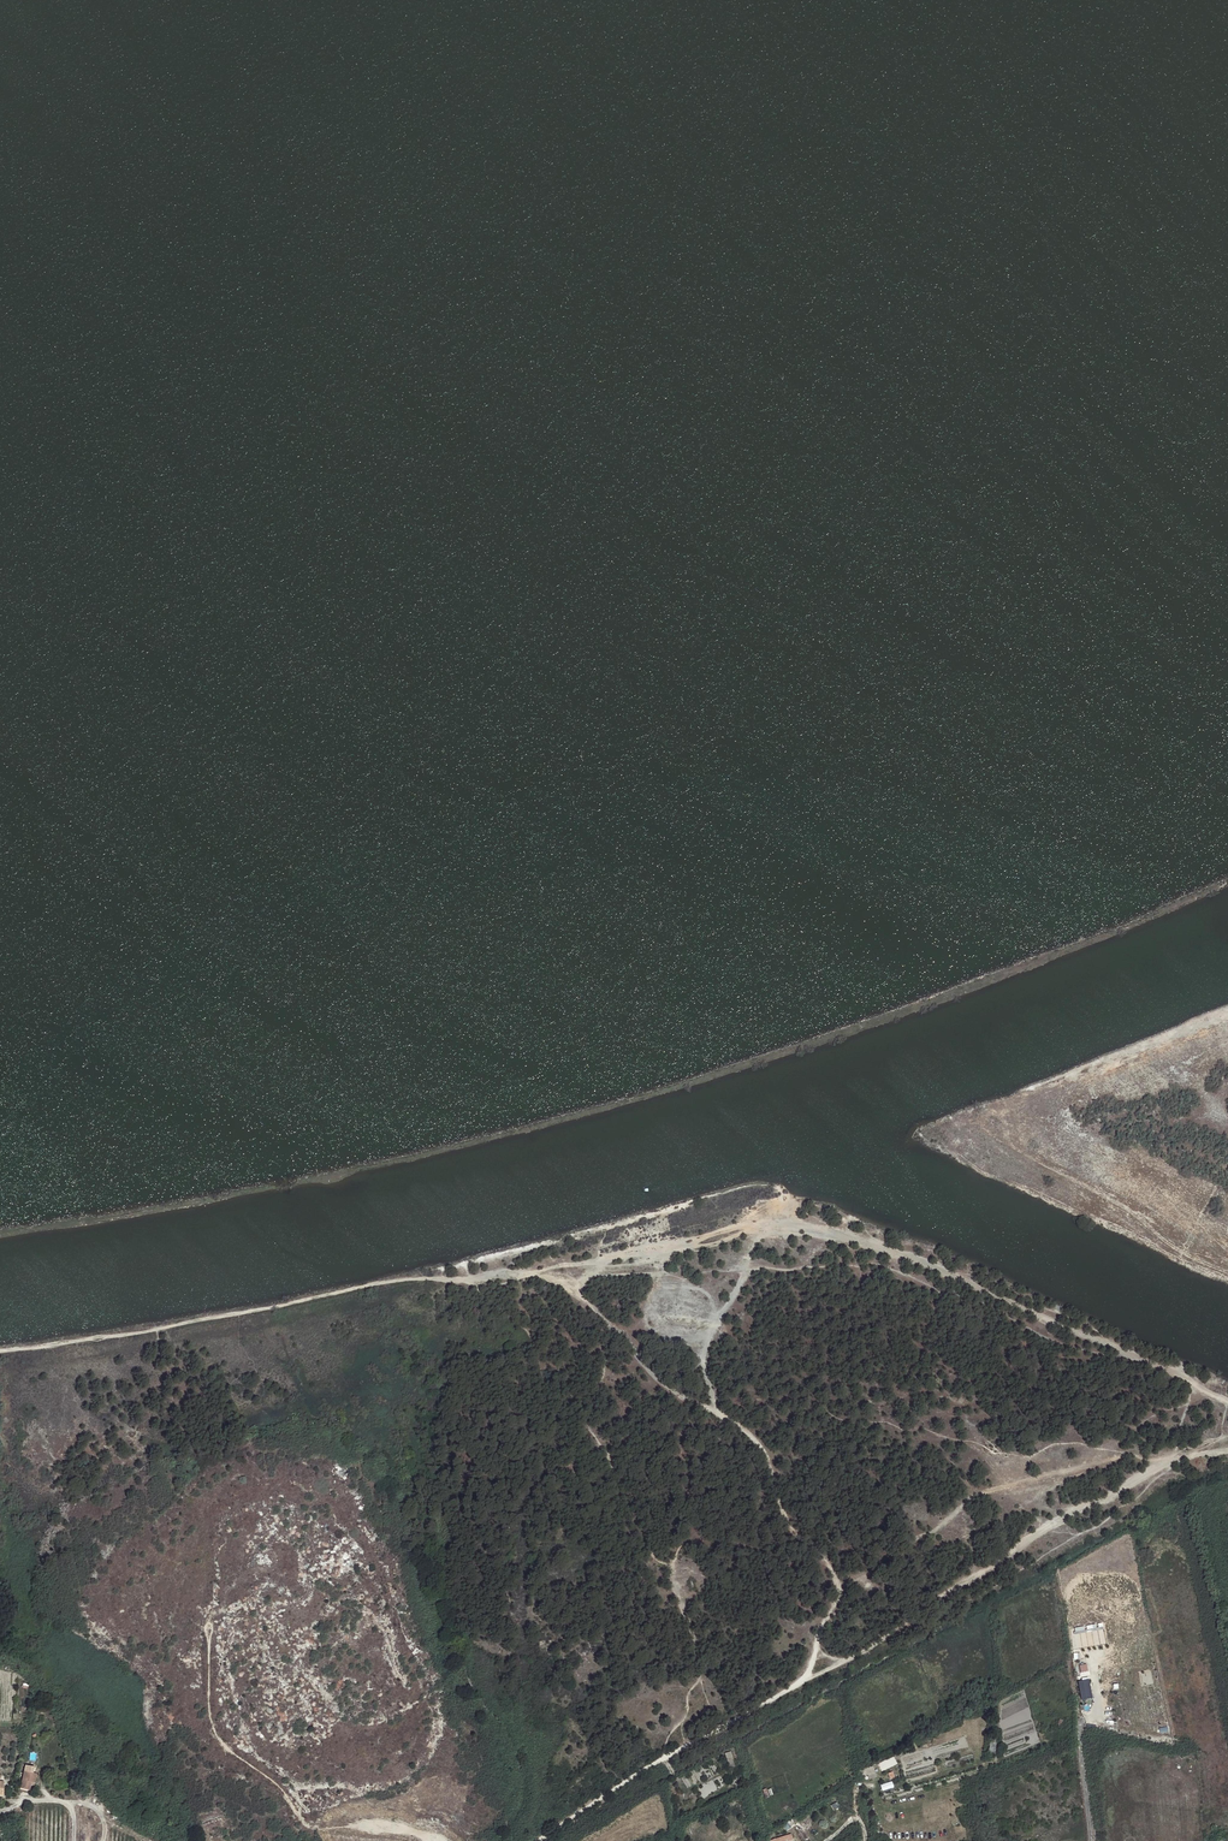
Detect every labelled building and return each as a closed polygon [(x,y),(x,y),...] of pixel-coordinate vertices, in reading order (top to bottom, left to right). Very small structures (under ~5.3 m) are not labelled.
[(1082,1699),(1093,1697),(1089,1678),(1078,1680),(1082,1699)] [(731,1752),(725,1754),(730,1770),(737,1767),(731,1752)] [(894,1754),(876,1765),(880,1770),(898,1760),(894,1754)] [(37,1774),(33,1774),(35,1768),(25,1766),(21,1788),(30,1790),(31,1785),(31,1782),(33,1782),(35,1783),(37,1774)] [(873,1766),(860,1770),(861,1775),(864,1774),(864,1776),(875,1773),(873,1766)]
